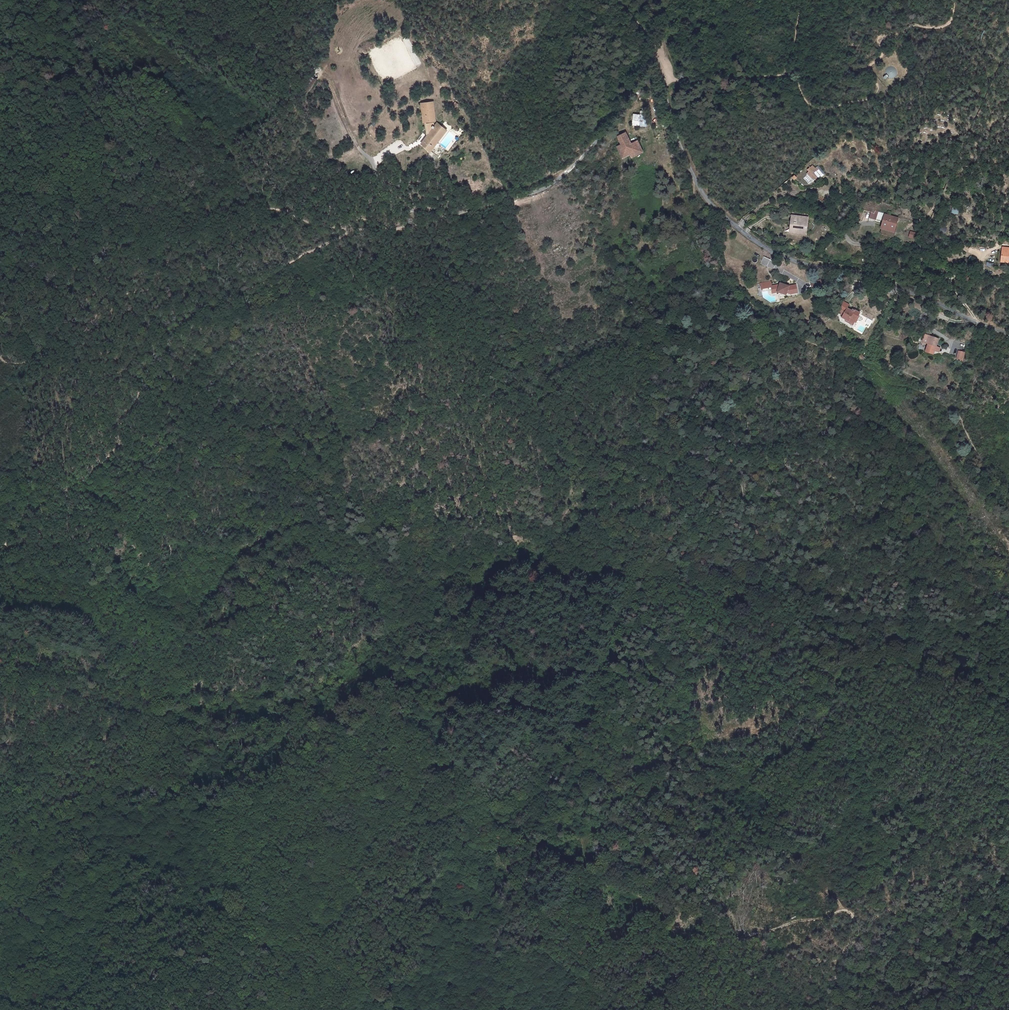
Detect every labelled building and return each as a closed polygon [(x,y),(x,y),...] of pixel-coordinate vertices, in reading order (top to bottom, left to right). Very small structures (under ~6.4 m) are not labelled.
[(410,52),(414,65),(420,63),(415,50),(410,52)] [(438,95),(438,84),(428,84),(427,102),(436,102),(436,95),(438,95)] [(641,109),(635,109),(634,118),(647,119),(648,106),(641,106),(641,109)] [(440,107),(421,124),(429,132),(434,128),(432,126),(446,113),(440,107)] [(622,139),(617,141),(622,152),(630,149),(631,152),(635,150),(634,148),(641,145),(637,136),(630,139),(625,128),(618,131),(622,139)] [(813,164),(808,169),(809,171),(807,173),(816,183),(825,175),(813,164)] [(809,216),(795,214),(793,227),(799,227),(799,230),(807,231),(809,216)] [(898,218),(886,214),(882,226),(895,230),(898,218)] [(905,230),(904,237),(915,239),(916,232),(905,230)] [(780,285),(773,285),(773,291),(775,292),(778,292),(785,295),(787,294),(788,294),(791,295),(798,295),(797,287),(791,287),(784,284),(784,286),(781,285),(780,285)] [(823,284),(813,285),(813,293),(823,292),(823,284)] [(851,320),(855,323),(860,313),(855,311),(855,312),(848,308),(849,306),(843,303),(838,312),(844,315),(842,319),(849,323),(851,320)] [(922,345),(930,347),(929,351),(934,352),(935,351),(938,351),(941,340),(930,338),(923,337),(922,345)]
